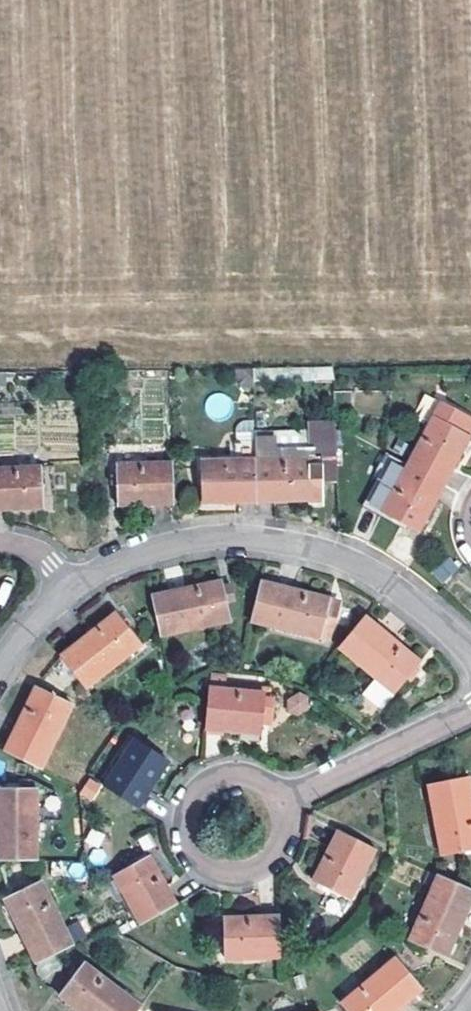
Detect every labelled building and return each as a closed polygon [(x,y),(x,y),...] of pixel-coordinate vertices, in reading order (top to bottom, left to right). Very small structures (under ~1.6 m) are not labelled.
[(253,369),(253,382),(334,382),(334,369),(253,369)] [(470,437),(470,435),(470,420),(429,398),(421,413),(432,419),(408,462),(445,483),(470,437)] [(255,439),(255,448),(315,447),(315,432),(255,433),(255,439)] [(255,448),(255,439),(234,440),(235,459),(203,460),(203,503),(256,502),(255,448)] [(309,458),(316,458),(315,447),(255,448),(256,502),(311,501),(309,458)] [(445,483),(408,462),(391,454),(365,501),(418,532),(445,483)] [(336,458),(316,458),(309,458),(311,501),(312,512),(338,511),(336,458)] [(175,504),(173,461),(118,462),(119,505),(175,504)] [(42,508),(41,465),(0,467),(0,511),(42,508)] [(222,579),(153,594),(162,636),(231,621),(227,599),(236,597),(233,583),(224,585),(222,579)] [(331,596),(262,580),(252,621),(321,638),(325,621),(335,623),(340,603),(330,601),(331,596)] [(116,611),(60,655),(87,689),(143,645),(116,611)] [(422,660),(368,615),(339,648),(376,679),(365,693),(382,707),(422,660)] [(35,685),(3,749),(44,769),(75,705),(60,698),(64,690),(50,682),(46,691),(35,685)] [(265,690),(210,685),(206,728),(261,733),(262,720),(263,713),(273,714),(273,703),(275,697),(265,696),(265,690)] [(266,686),(265,690),(265,696),(275,697),(276,686),(266,686)] [(294,717),(312,707),(302,691),(284,702),(294,717)] [(272,722),(273,714),(263,713),(262,720),(272,722)] [(134,739),(104,783),(141,807),(169,762),(134,739)] [(427,785),(441,855),(470,849),(470,781),(470,776),(427,785)] [(86,778),(79,797),(94,802),(101,783),(86,778)] [(39,859),(39,789),(0,788),(0,859),(39,859)] [(376,850),(338,831),(313,880),(350,899),(376,850)] [(141,922),(177,901),(151,855),(115,875),(141,922)] [(437,874),(408,939),(448,956),(470,902),(470,888),(437,874)] [(4,900),(35,962),(75,943),(43,880),(4,900)] [(280,957),(279,914),(225,916),(226,958),(280,957)] [(394,956),(342,1001),(350,1010),(395,1010),(421,989),(394,956)] [(142,1004),(86,962),(59,995),(80,1010),(136,1010),(142,1004)]
